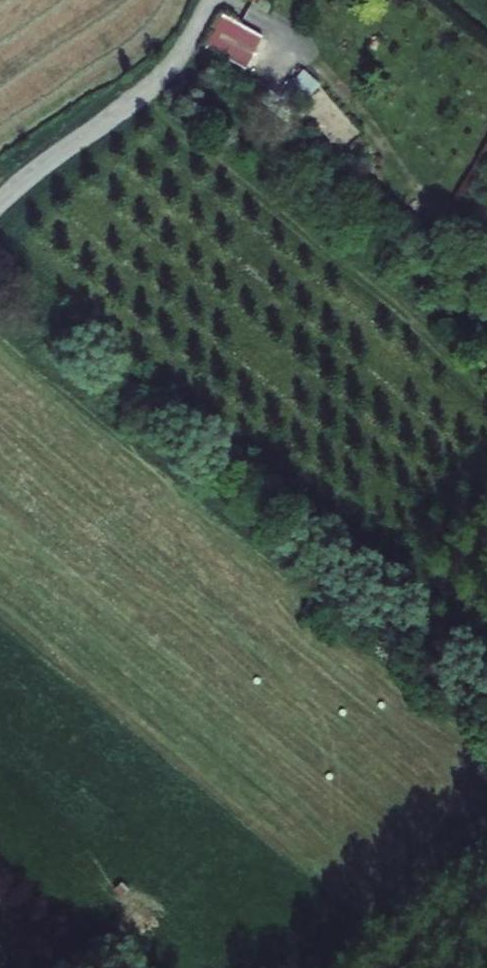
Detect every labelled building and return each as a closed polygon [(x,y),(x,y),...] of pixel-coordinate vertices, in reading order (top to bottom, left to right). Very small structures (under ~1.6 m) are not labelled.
[(224,14),(207,45),(249,67),(266,36),(224,14)] [(296,107),(322,84),(309,69),(283,92),(296,107)]
